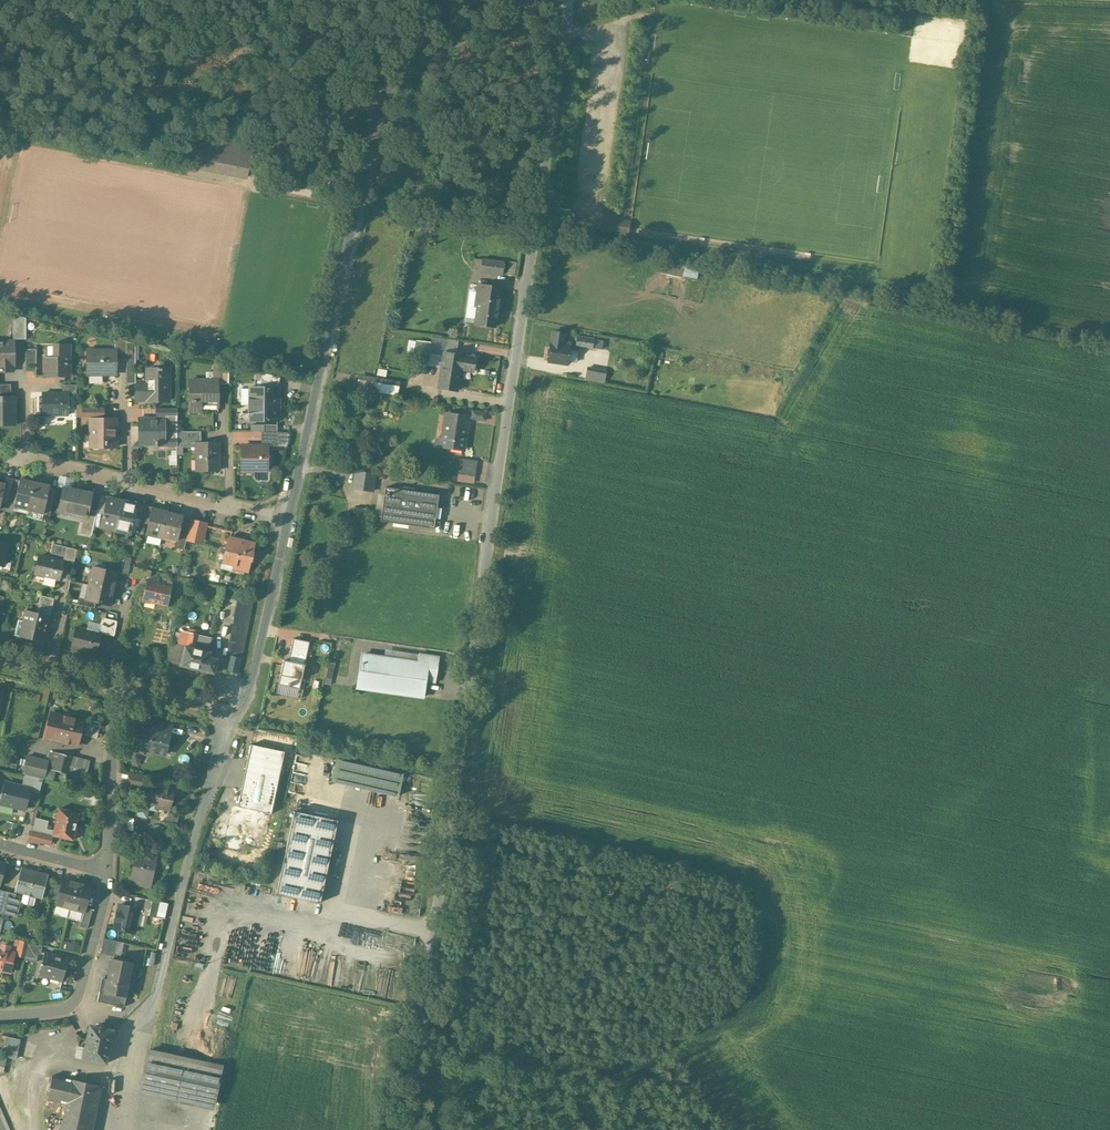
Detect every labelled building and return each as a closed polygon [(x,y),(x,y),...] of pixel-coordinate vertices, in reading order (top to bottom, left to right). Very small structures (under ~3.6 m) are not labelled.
[(250,148),(201,139),(195,167),(246,178),(248,165),(246,165),(250,148)] [(625,222),(600,219),(599,230),(623,233),(625,222)] [(503,263),(482,259),(480,272),(502,275),(503,263)] [(701,272),(694,271),(694,268),(668,265),(667,274),(701,278),(701,272)] [(500,288),(478,285),(475,305),(478,306),(475,324),(494,327),(500,288)] [(26,318),(13,315),(13,339),(26,339),(26,318)] [(127,341),(115,339),(115,350),(116,350),(116,360),(127,360),(127,341)] [(595,342),(579,339),(578,348),(593,351),(595,342)] [(135,344),(127,341),(127,360),(127,383),(135,383),(135,344)] [(446,344),(418,341),(431,343),(429,354),(430,354),(430,355),(430,356),(431,354),(443,356),(444,353),(445,353),(446,344)] [(0,342),(0,371),(11,371),(11,364),(14,364),(14,342),(0,342)] [(573,346),(563,344),(562,346),(552,344),(548,363),(569,367),(573,346)] [(70,345),(57,345),(57,359),(45,358),(45,376),(54,376),(54,373),(60,373),(61,374),(62,375),(63,376),(64,376),(66,375),(67,375),(68,374),(68,373),(68,363),(70,363),(70,345)] [(36,349),(26,349),(26,371),(36,371),(36,349)] [(115,350),(87,350),(87,375),(116,375),(116,360),(116,350),(115,350)] [(445,353),(444,353),(443,356),(438,388),(456,391),(460,369),(473,371),(475,358),(445,353)] [(429,358),(416,356),(414,371),(427,373),(430,357),(429,357),(429,358)] [(229,365),(220,363),(220,384),(229,384),(229,365)] [(607,383),(610,373),(592,368),(589,378),(607,383)] [(158,370),(147,370),(147,383),(138,383),(138,400),(147,400),(168,400),(169,370),(162,370),(162,369),(158,369),(158,370)] [(280,377),(262,373),(261,380),(278,384),(280,377)] [(400,382),(358,375),(356,387),(397,395),(400,382)] [(218,380),(189,380),(189,412),(201,412),(201,402),(218,402),(217,412),(218,412),(218,380)] [(0,384),(0,397),(11,397),(11,384),(0,384)] [(76,385),(62,384),(62,393),(69,393),(69,394),(76,394),(76,385)] [(278,387),(249,387),(249,405),(278,405),(278,387)] [(62,393),(42,393),(42,415),(68,415),(69,394),(69,393),(62,393)] [(15,423),(15,397),(11,397),(0,397),(0,423),(15,423)] [(278,405),(249,405),(249,421),(278,421),(278,405)] [(103,408),(83,408),(83,417),(103,417),(103,408)] [(177,408),(156,408),(156,417),(177,417),(177,408)] [(486,413),(472,411),(471,418),(485,420),(486,413)] [(468,417),(446,414),(441,446),(463,450),(468,417)] [(177,417),(156,417),(156,422),(141,422),(141,432),(144,432),(144,442),(155,442),(155,447),(177,447),(177,431),(177,417)] [(116,419),(90,419),(91,447),(116,447),(116,437),(114,437),(114,429),(116,429),(116,419)] [(201,431),(177,431),(177,447),(197,447),(197,442),(201,442),(201,431)] [(264,432),(261,432),(261,446),(267,446),(277,446),(277,432),(264,432)] [(201,442),(197,442),(197,447),(197,471),(218,471),(218,442),(201,442)] [(261,446),(241,446),(241,471),(242,471),(242,470),(267,470),(267,446),(261,446)] [(477,461),(460,458),(458,474),(475,477),(477,461)] [(375,474),(356,471),(353,488),(373,491),(375,474)] [(6,477),(4,485),(5,485),(1,501),(7,503),(13,479),(6,477)] [(35,482),(20,478),(20,480),(14,504),(14,507),(28,510),(35,482)] [(13,479),(7,503),(14,504),(20,480),(13,479)] [(50,485),(35,482),(28,510),(44,514),(44,511),(50,487),(50,485)] [(50,487),(44,511),(51,513),(56,489),(50,487)] [(439,495),(385,487),(380,521),(434,529),(439,495)] [(92,494),(63,488),(58,511),(84,516),(87,517),(89,509),(92,494)] [(109,497),(101,495),(98,509),(104,510),(107,498),(108,498),(109,497)] [(108,498),(107,498),(104,510),(102,518),(105,518),(103,527),(115,530),(122,501),(108,498)] [(136,504),(122,501),(116,530),(128,533),(130,524),(133,525),(134,518),(137,505),(136,504)] [(144,505),(136,503),(136,504),(137,505),(134,518),(141,519),(144,505)] [(153,507),(144,505),(141,519),(140,522),(148,524),(152,509),(153,507)] [(89,509),(87,517),(84,516),(80,533),(91,536),(97,511),(89,509)] [(152,509),(148,524),(146,533),(162,537),(167,512),(152,509)] [(183,516),(167,512),(162,537),(176,540),(177,540),(179,533),(183,516)] [(207,524),(191,520),(187,534),(186,540),(196,542),(197,536),(204,537),(207,524)] [(187,534),(179,533),(177,540),(176,540),(175,547),(184,550),(186,540),(187,534)] [(253,544),(229,538),(225,554),(227,555),(226,563),(234,565),(233,567),(247,570),(253,544)] [(77,549),(66,547),(63,559),(74,562),(77,549)] [(63,562),(39,556),(35,574),(59,579),(63,562)] [(124,560),(121,573),(128,574),(131,561),(124,560)] [(135,575),(149,579),(152,569),(137,565),(135,575)] [(117,573),(93,567),(89,585),(113,591),(117,573)] [(171,586),(148,580),(143,600),(158,603),(160,606),(163,607),(167,605),(171,586)] [(113,591),(89,585),(86,599),(96,601),(110,605),(113,591)] [(54,598),(41,595),(38,608),(51,611),(54,598)] [(96,601),(86,599),(80,597),(79,604),(95,608),(96,601)] [(51,616),(25,610),(19,636),(45,642),(51,616)] [(117,621),(107,618),(103,634),(114,636),(117,624),(117,621)] [(101,633),(76,627),(71,648),(97,654),(101,633)] [(199,636),(188,634),(188,633),(181,631),(178,645),(185,647),(180,665),(206,672),(209,658),(211,652),(196,649),(199,636)] [(309,642),(293,639),(288,661),(283,660),(278,685),(299,689),(309,642)] [(178,645),(171,643),(167,662),(180,665),(185,647),(178,645)] [(419,663),(362,655),(358,688),(423,697),(425,680),(434,682),(438,657),(420,654),(419,663)] [(241,658),(229,655),(226,670),(238,673),(241,658)] [(217,660),(209,658),(206,672),(214,673),(217,660)] [(83,721),(51,714),(49,724),(56,726),(55,732),(47,730),(45,738),(77,746),(83,721)] [(170,725),(148,720),(146,727),(168,732),(170,725)] [(146,727),(145,727),(140,748),(165,754),(170,733),(168,732),(146,727)] [(284,751),(251,744),(238,806),(237,806),(266,812),(271,813),(284,751)] [(90,761),(51,752),(49,762),(47,769),(68,774),(67,777),(85,781),(90,761)] [(49,762),(27,757),(22,774),(45,779),(47,769),(49,762)] [(403,774),(337,759),(332,781),(398,796),(403,774)] [(25,775),(22,786),(29,788),(28,791),(39,793),(42,779),(25,775)] [(146,779),(131,776),(129,783),(144,786),(146,779)] [(22,786),(6,782),(1,804),(24,809),(28,791),(29,788),(22,786)] [(173,791),(154,787),(150,802),(150,805),(159,807),(169,809),(173,791)] [(150,802),(139,799),(138,802),(139,803),(136,815),(147,817),(149,809),(158,811),(159,807),(150,805),(150,802)] [(266,812),(237,806),(238,806),(233,805),(233,804),(232,804),(232,805),(230,817),(229,817),(228,824),(226,836),(225,836),(225,837),(226,837),(243,840),(243,841),(244,841),(244,840),(252,842),(252,843),(253,843),(253,842),(259,844),(260,844),(260,843),(266,812)] [(79,813),(59,809),(53,835),(73,840),(79,813)] [(338,820),(294,811),(277,893),(320,902),(338,820)] [(52,836),(30,831),(28,840),(50,845),(52,836)] [(156,854),(142,850),(141,857),(155,860),(156,854)] [(155,860),(141,857),(140,861),(136,860),(133,874),(139,875),(138,883),(149,885),(150,878),(151,878),(155,860)] [(47,875),(22,868),(16,891),(41,897),(47,875)] [(56,879),(51,898),(57,900),(62,881),(56,879)] [(77,882),(63,879),(62,881),(57,900),(56,904),(70,908),(77,882)] [(91,886),(77,882),(70,908),(84,912),(86,907),(91,886)] [(0,889),(0,912),(3,913),(8,892),(0,889)] [(16,894),(8,892),(3,913),(11,915),(16,894)] [(153,900),(135,896),(133,907),(139,908),(138,913),(149,916),(153,900)] [(133,907),(120,904),(118,913),(117,913),(115,919),(116,919),(115,928),(134,932),(138,913),(139,908),(133,907)] [(86,907),(84,912),(80,926),(88,928),(93,909),(86,907)] [(118,941),(104,938),(100,953),(114,956),(118,941)] [(27,942),(20,940),(17,954),(25,956),(26,951),(27,942)] [(78,953),(83,943),(76,941),(71,951),(78,953)] [(42,945),(27,942),(26,951),(41,954),(42,945)] [(0,949),(0,970),(10,972),(14,952),(0,949)] [(68,960),(45,953),(39,973),(63,980),(68,960)] [(124,961),(112,959),(109,971),(108,971),(107,979),(102,978),(98,1001),(124,1006),(133,962),(124,960),(124,961)] [(113,1030),(94,1026),(91,1039),(81,1037),(80,1037),(75,1057),(106,1063),(113,1030)] [(20,1038),(8,1036),(4,1055),(15,1058),(20,1038)] [(221,1065),(149,1050),(142,1083),(214,1099),(221,1065)] [(58,1074),(56,1076),(53,1083),(51,1082),(47,1099),(67,1103),(72,1079),(65,1078),(64,1075),(58,1074)] [(72,1079),(67,1103),(61,1129),(89,1129),(93,1112),(95,1112),(101,1086),(72,1079)]
